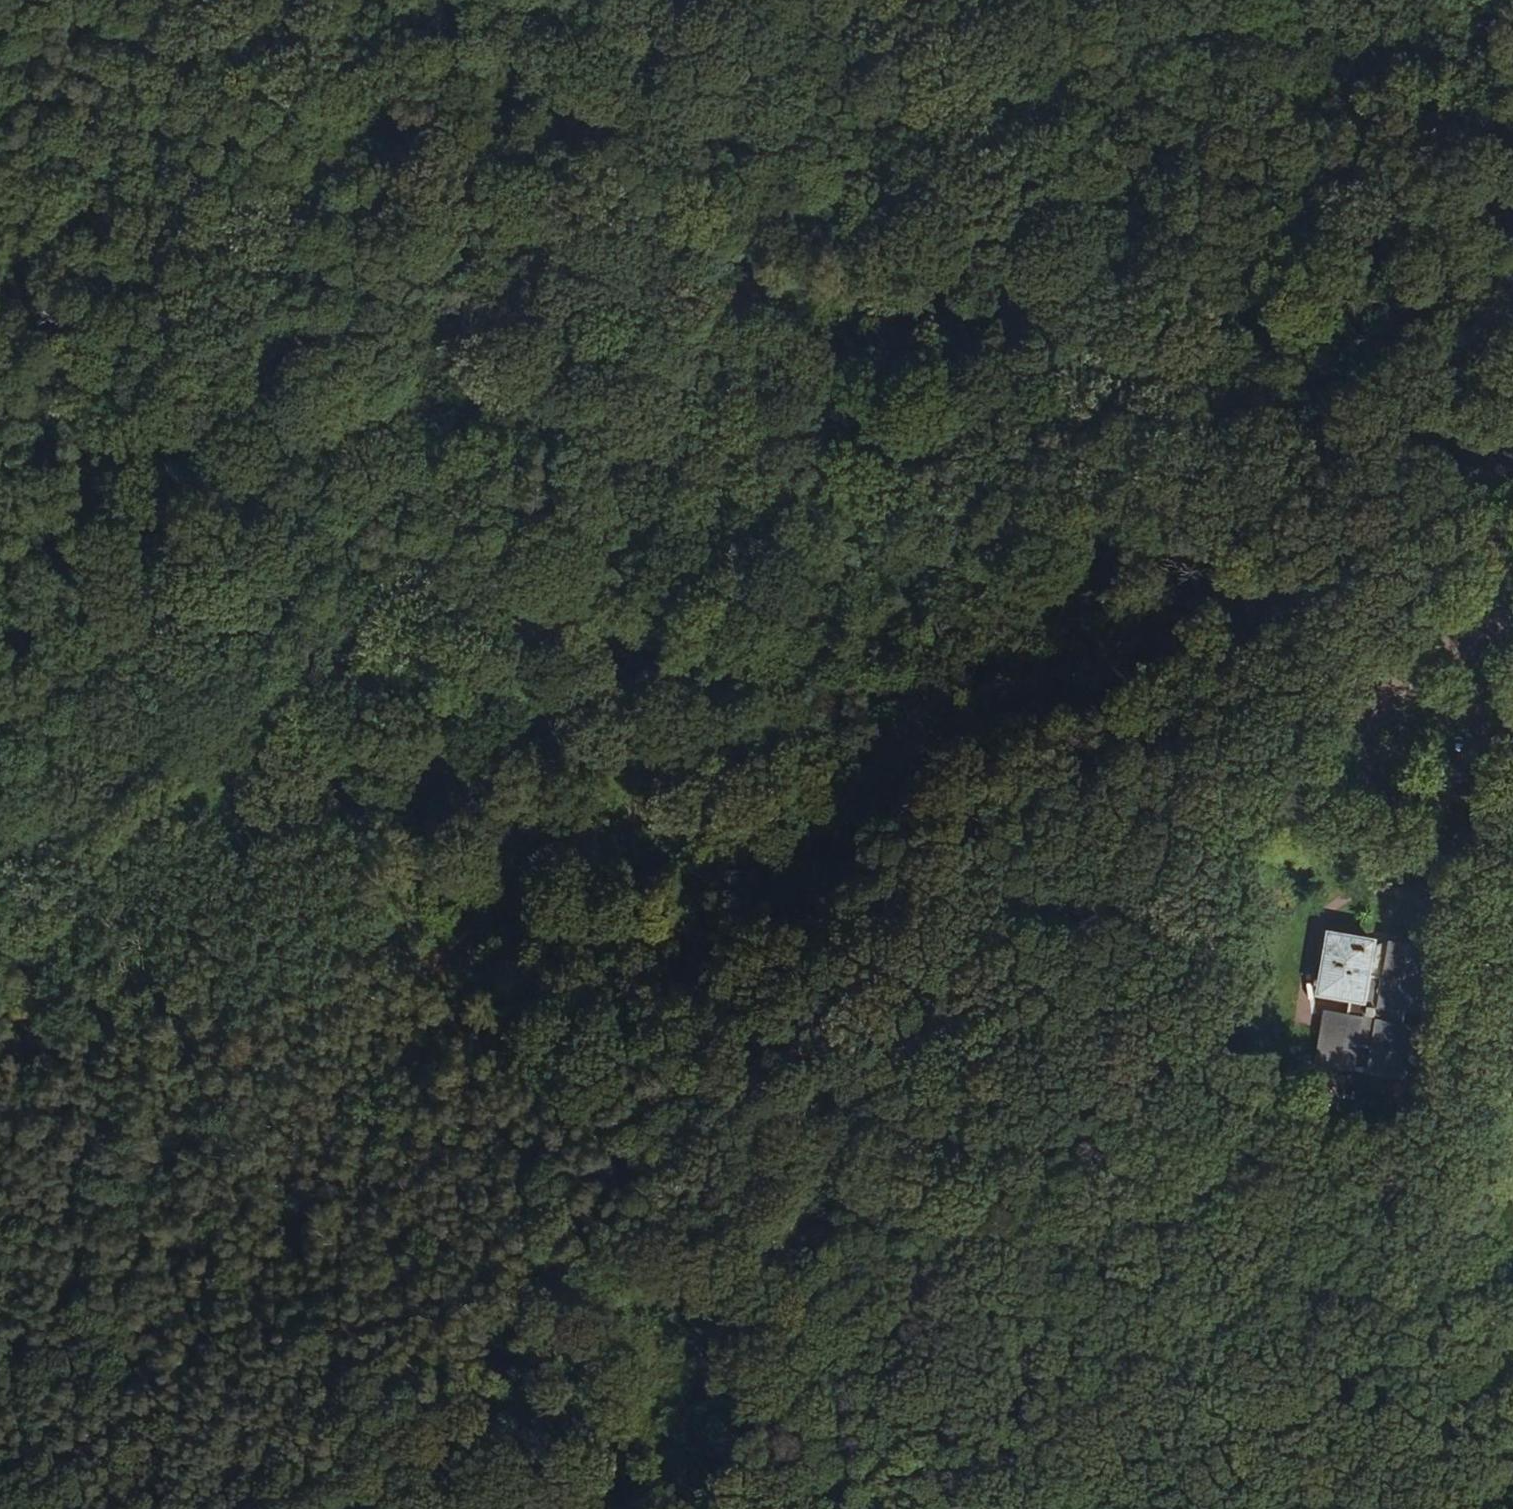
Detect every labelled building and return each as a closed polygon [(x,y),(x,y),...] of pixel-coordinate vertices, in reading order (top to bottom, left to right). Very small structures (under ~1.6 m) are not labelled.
[(1422,943),(1384,938),(1382,957),(1354,954),(1355,935),(1316,930),(1306,992),(1337,996),(1336,1009),(1313,1008),(1307,1060),(1345,1065),(1347,1042),(1362,1043),(1360,1067),(1396,1071),(1401,1019),(1390,1018),(1391,1001),(1415,1004),(1422,943)] [(1382,957),(1384,938),(1355,935),(1354,954),(1382,957)]
